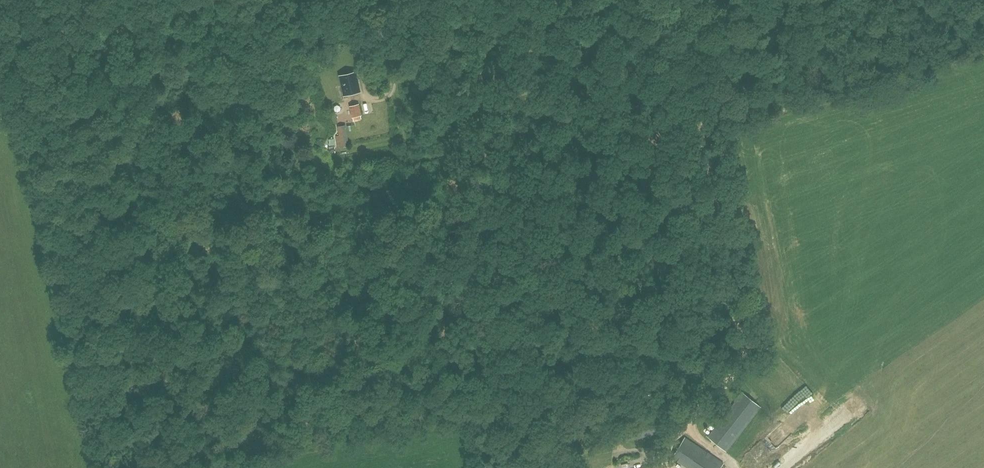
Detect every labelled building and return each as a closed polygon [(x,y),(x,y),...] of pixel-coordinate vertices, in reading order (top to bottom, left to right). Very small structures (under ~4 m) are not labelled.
[(344,94),(358,90),(355,73),(340,76),(344,94)] [(352,118),(361,115),(359,105),(349,107),(352,118)] [(350,126),(342,126),(343,137),(351,137),(350,126)] [(727,451),(761,406),(742,392),(708,436),(727,451)] [(724,463),(686,437),(673,456),(691,467),(719,467),(724,463)]
